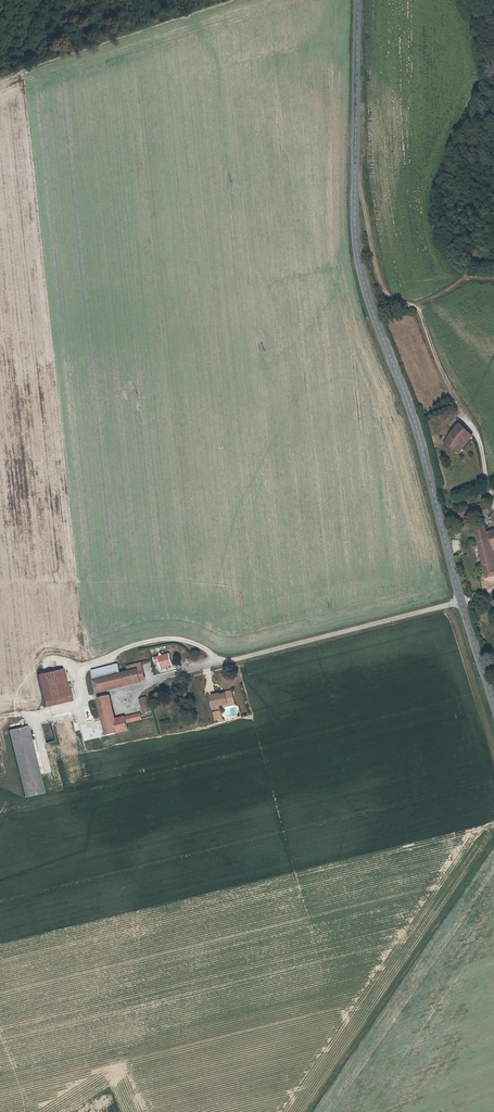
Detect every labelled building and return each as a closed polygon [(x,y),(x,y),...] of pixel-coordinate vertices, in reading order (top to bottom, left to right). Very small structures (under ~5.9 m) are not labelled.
[(450,430),(444,440),(456,448),(459,441),(463,437),(468,432),(458,422),(450,430)] [(470,434),(468,432),(463,437),(459,441),(456,448),(458,449),(465,439),(470,434)] [(487,503),(474,505),(475,511),(481,510),(484,522),(491,521),(487,503)] [(461,514),(475,511),(474,505),(473,504),(443,510),(444,516),(461,512),(461,514)] [(493,544),(491,537),(487,537),(485,527),(484,523),(472,526),(483,576),(493,573),(493,550),(493,544)] [(485,527),(487,537),(491,537),(493,536),(493,525),(485,527)] [(152,658),(153,662),(157,661),(159,669),(172,665),(169,653),(152,658)] [(124,674),(119,675),(93,681),(96,692),(140,682),(139,676),(144,675),(141,665),(122,669),(124,674)] [(91,672),(93,681),(119,675),(117,666),(91,672)] [(47,706),(66,702),(63,688),(65,688),(61,669),(40,674),(47,706)] [(65,688),(63,688),(66,702),(73,701),(70,687),(65,688)] [(223,707),(229,706),(228,704),(234,702),(233,696),(231,696),(230,693),(229,690),(224,691),(225,694),(220,695),(220,693),(210,696),(213,707),(222,705),(223,707)] [(151,711),(146,696),(139,699),(144,713),(151,711)] [(107,737),(116,735),(112,719),(107,699),(98,701),(103,721),(107,737)] [(221,719),(219,711),(213,713),(215,721),(221,719)] [(140,713),(124,717),(126,722),(141,718),(140,713)] [(128,732),(126,722),(124,717),(112,719),(116,735),(128,732)] [(85,742),(107,737),(103,721),(82,726),(85,742)] [(46,795),(28,727),(10,732),(28,800),(46,795)]
